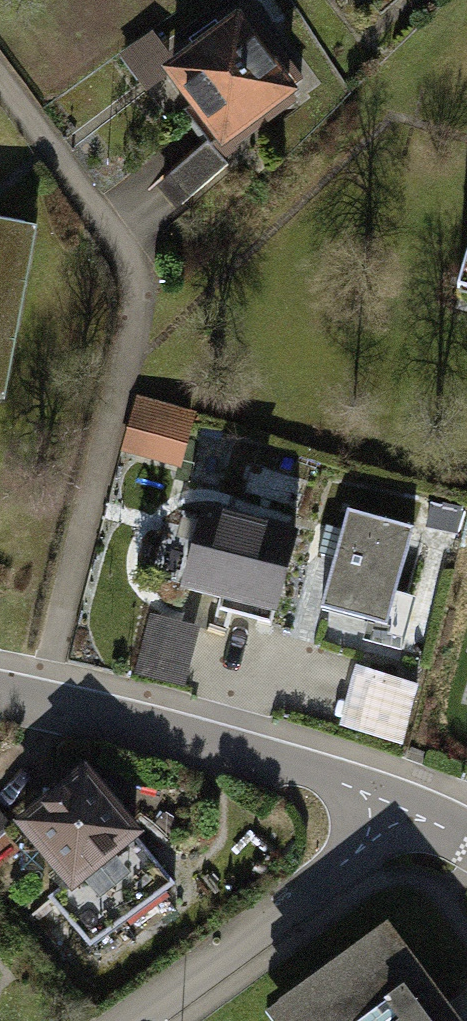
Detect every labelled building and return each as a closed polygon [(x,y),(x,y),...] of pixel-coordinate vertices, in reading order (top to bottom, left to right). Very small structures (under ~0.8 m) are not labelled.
[(231,24),(166,77),(226,149),(291,96),(231,24)] [(208,137),(165,179),(187,202),(230,160),(208,137)] [(34,244),(0,235),(0,379),(34,244)] [(451,314),(466,319),(466,265),(451,314)] [(131,451),(188,463),(200,409),(143,396),(131,451)] [(200,497),(178,577),(275,603),(297,523),(200,497)] [(410,520),(346,503),(321,597),(384,614),(410,520)] [(152,612),(142,669),(192,678),(202,622),(152,612)] [(93,773),(20,831),(97,927),(170,868),(93,773)] [(285,1007),(295,1020),(459,1020),(391,929),(285,1007)]
